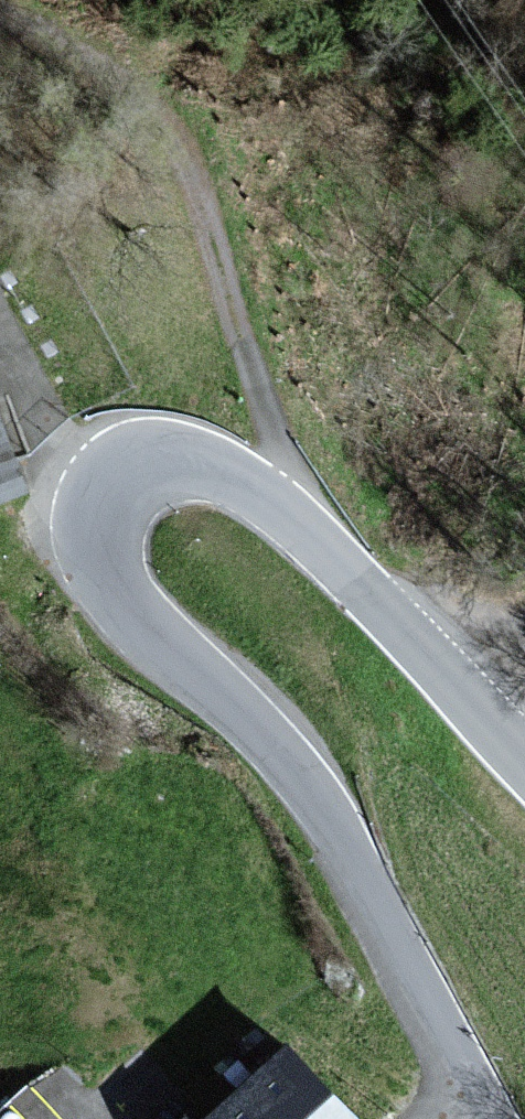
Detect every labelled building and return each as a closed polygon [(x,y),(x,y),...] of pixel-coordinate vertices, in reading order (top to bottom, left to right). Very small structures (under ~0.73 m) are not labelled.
[(31,493),(18,458),(0,412),(0,505),(31,493)] [(285,1048),(209,1118),(352,1118),(285,1048)]
